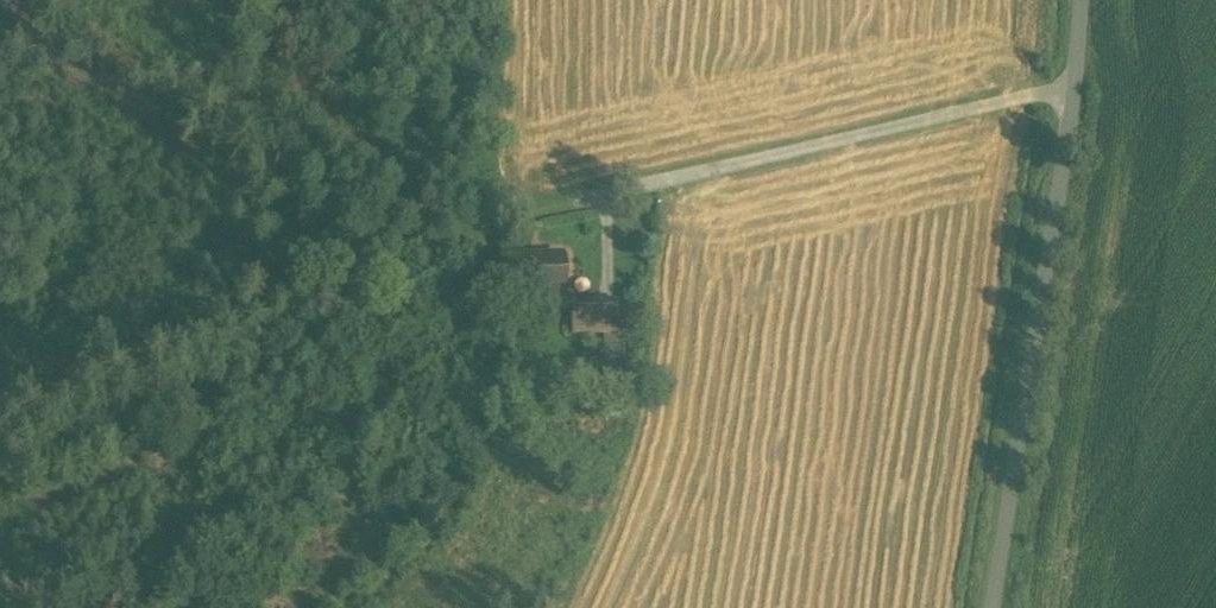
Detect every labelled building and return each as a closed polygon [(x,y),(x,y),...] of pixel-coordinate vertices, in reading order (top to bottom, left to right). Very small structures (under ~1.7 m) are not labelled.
[(561,258),(504,259),(505,312),(562,311),(562,293),(561,258)] [(603,292),(562,293),(562,311),(562,313),(604,312),(603,292)]
